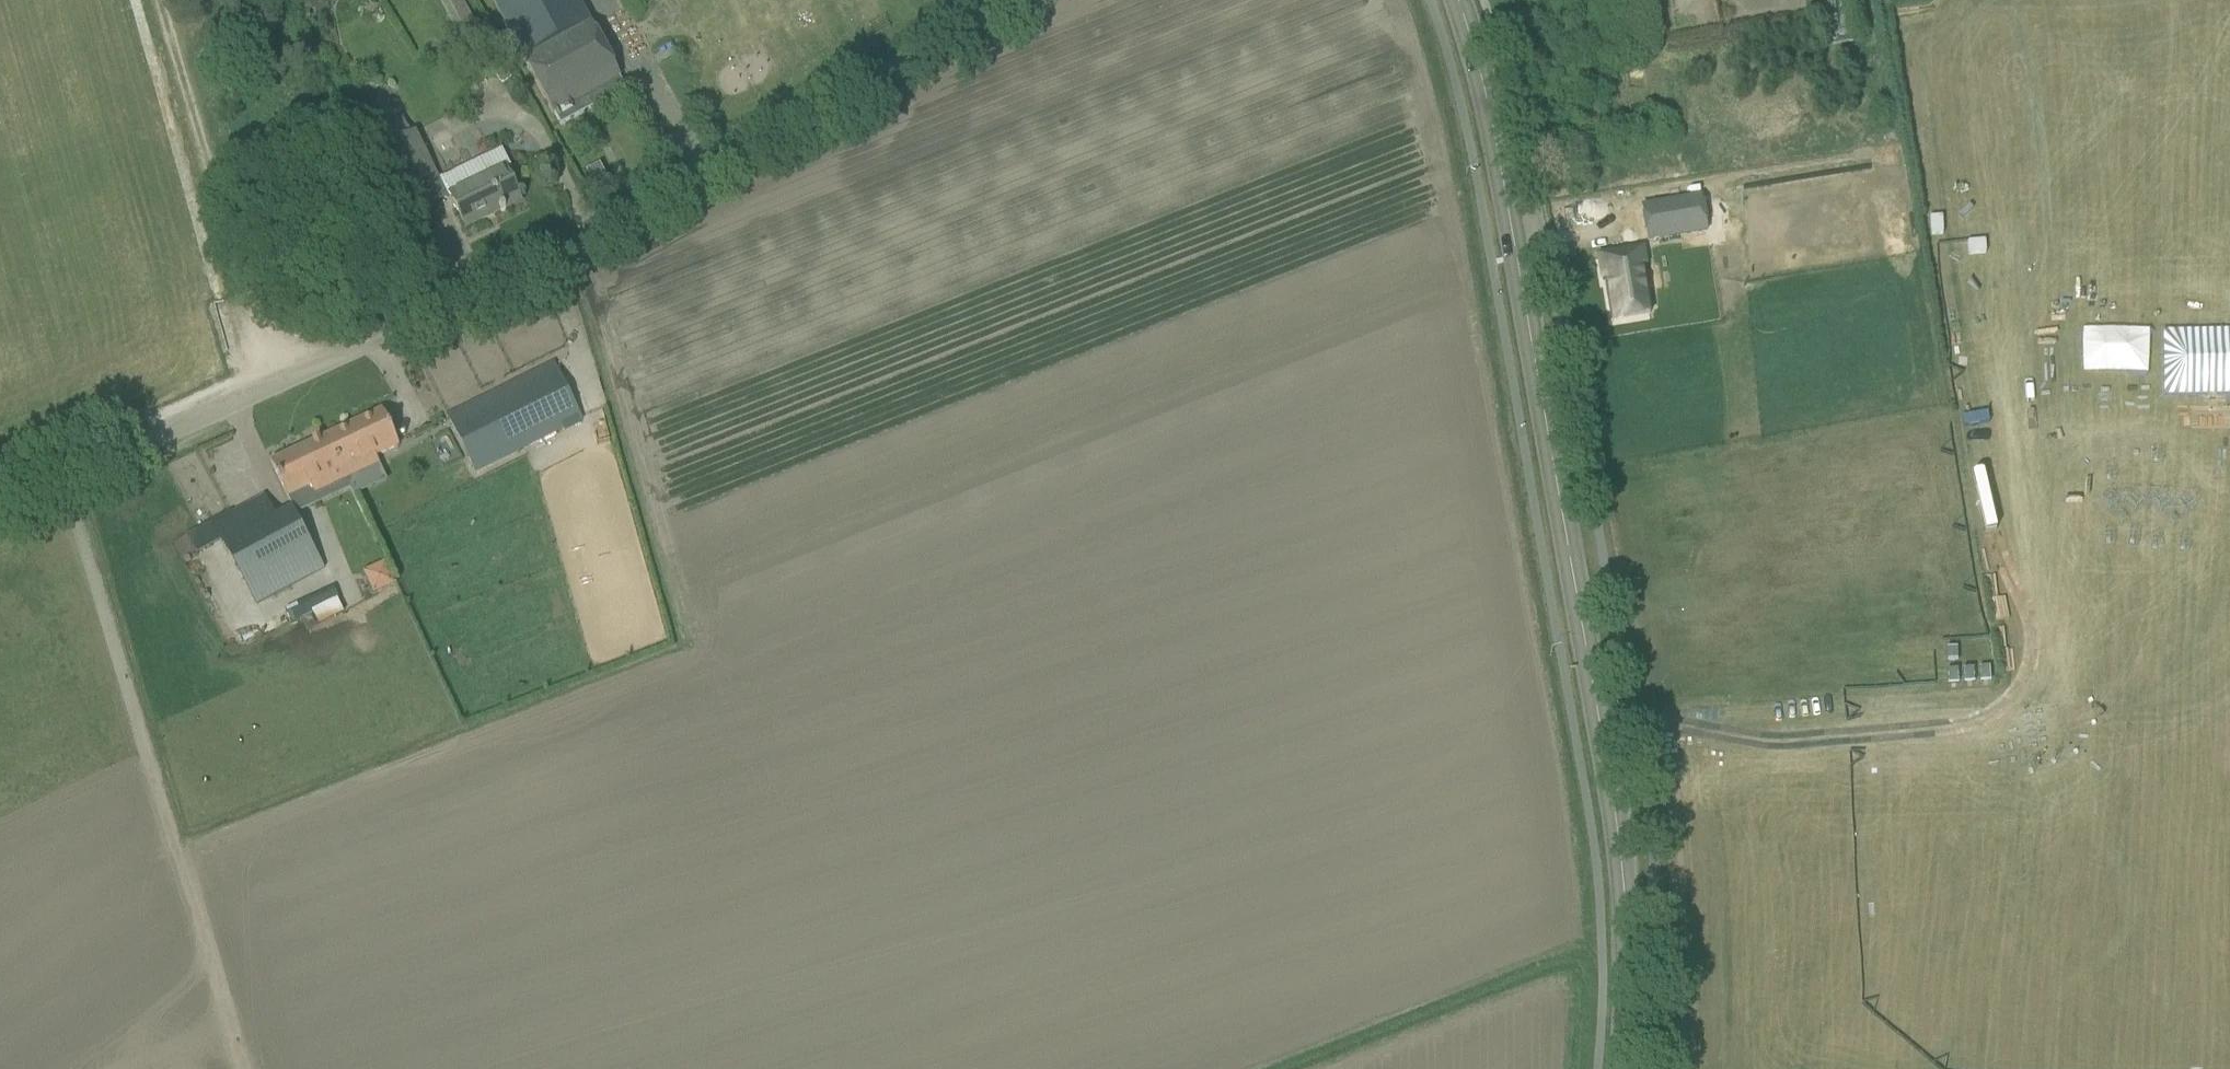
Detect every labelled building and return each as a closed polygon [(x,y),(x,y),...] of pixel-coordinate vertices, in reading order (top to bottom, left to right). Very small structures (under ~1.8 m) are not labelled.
[(463,0),(440,0),(461,40),(479,31),(463,0)] [(550,107),(560,126),(601,103),(602,106),(605,104),(604,102),(617,94),(618,98),(627,93),(617,74),(590,22),(578,0),(492,0),(524,59),(550,107)] [(470,187),(450,196),(456,208),(465,228),(500,211),(501,213),(505,210),(504,209),(520,201),(510,181),(504,170),(510,167),(502,149),(461,169),(470,187)] [(422,150),(392,165),(405,192),(420,184),(432,207),(447,199),(422,150)] [(599,165),(586,172),(595,189),(608,182),(599,165)] [(1600,202),(1574,207),(1577,228),(1629,219),(1626,198),(1613,200),(1612,195),(1599,198),(1600,202)] [(1704,198),(1641,208),(1646,241),(1709,231),(1704,198)] [(1638,247),(1595,254),(1599,278),(1601,278),(1608,317),(1646,311),(1638,264),(1641,263),(1638,247)] [(559,363),(448,407),(472,468),(583,425),(559,363)] [(381,411),(326,437),(346,480),(377,465),(373,458),(398,447),(381,411)] [(326,437),(270,463),(287,498),(310,487),(314,495),(346,480),(326,437)] [(240,532),(221,543),(255,607),(324,568),(304,530),(289,503),(240,532)] [(433,520),(420,527),(428,542),(441,535),(433,520)] [(373,595),(397,583),(386,560),(362,572),(373,595)] [(306,599),(284,609),(291,623),(312,613),(306,599)]
